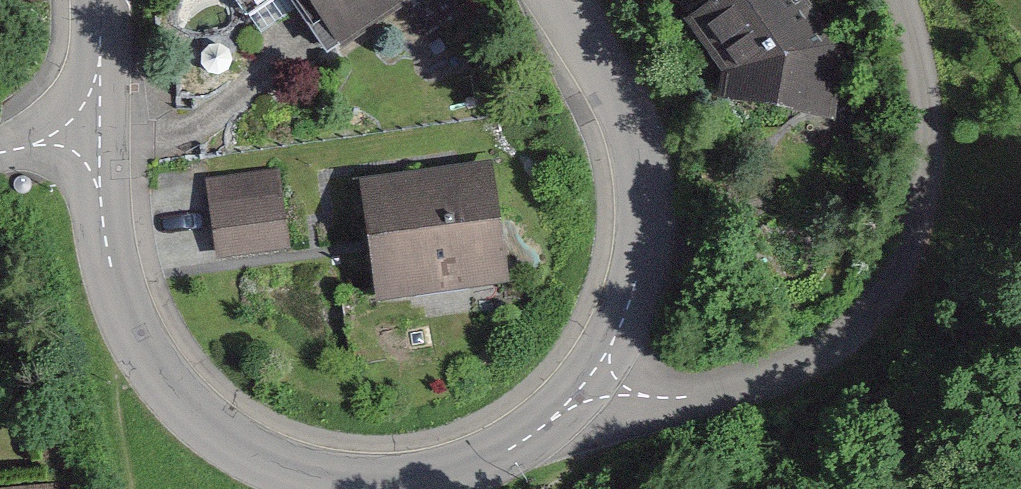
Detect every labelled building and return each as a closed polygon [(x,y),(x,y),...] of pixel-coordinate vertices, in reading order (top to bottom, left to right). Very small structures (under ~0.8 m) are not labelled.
[(347,55),(422,0),(306,0),(347,55)] [(807,0),(738,0),(687,44),(789,160),(879,82),(807,0)] [(499,162),(374,179),(392,312),(517,296),(499,162)] [(289,169),(220,183),(235,259),(305,245),(289,169)]
